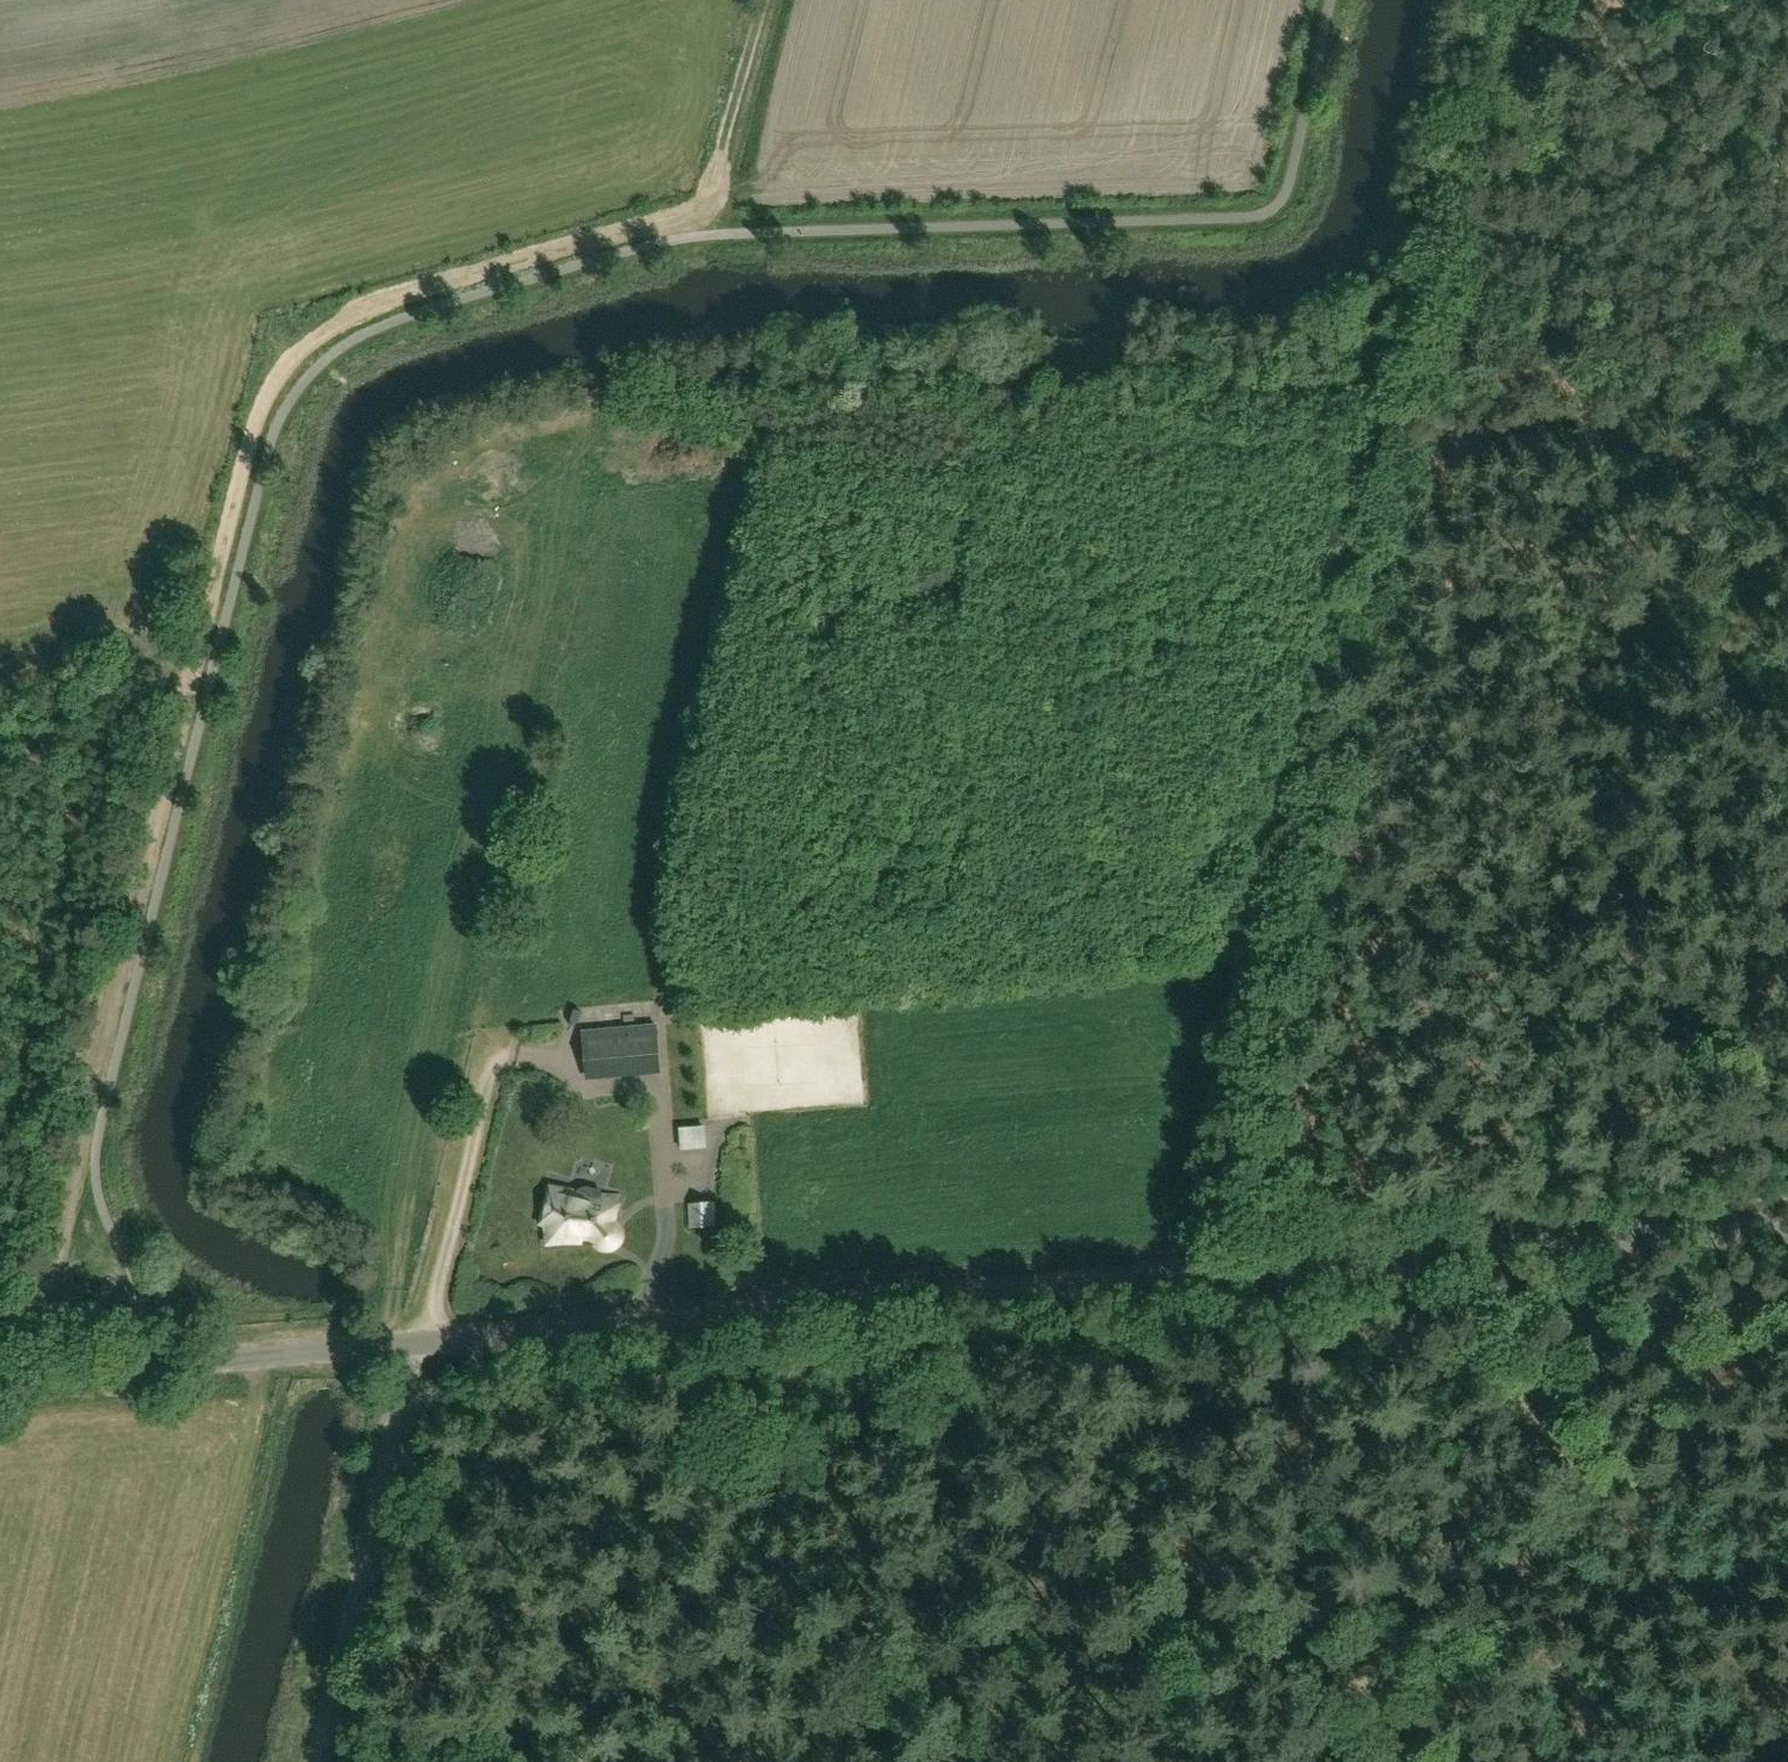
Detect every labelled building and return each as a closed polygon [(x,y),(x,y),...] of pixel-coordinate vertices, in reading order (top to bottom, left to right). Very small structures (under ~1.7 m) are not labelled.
[(587,1075),(661,1068),(657,1024),(583,1030),(587,1075)] [(538,1226),(539,1226),(540,1227),(542,1227),(543,1228),(543,1230),(545,1247),(560,1246),(570,1245),(582,1245),(592,1246),(593,1246),(596,1249),(599,1251),(602,1253),(606,1253),(610,1253),(614,1252),(618,1250),(620,1248),(623,1245),(624,1243),(625,1239),(625,1235),(625,1231),(623,1228),(621,1224),(619,1221),(618,1220),(618,1218),(622,1202),(619,1202),(618,1202),(618,1201),(619,1199),(622,1194),(601,1193),(601,1190),(588,1187),(586,1187),(584,1187),(582,1188),(580,1189),(549,1184),(538,1226)] [(691,1227),(714,1226),(714,1202),(690,1203),(691,1227)]
